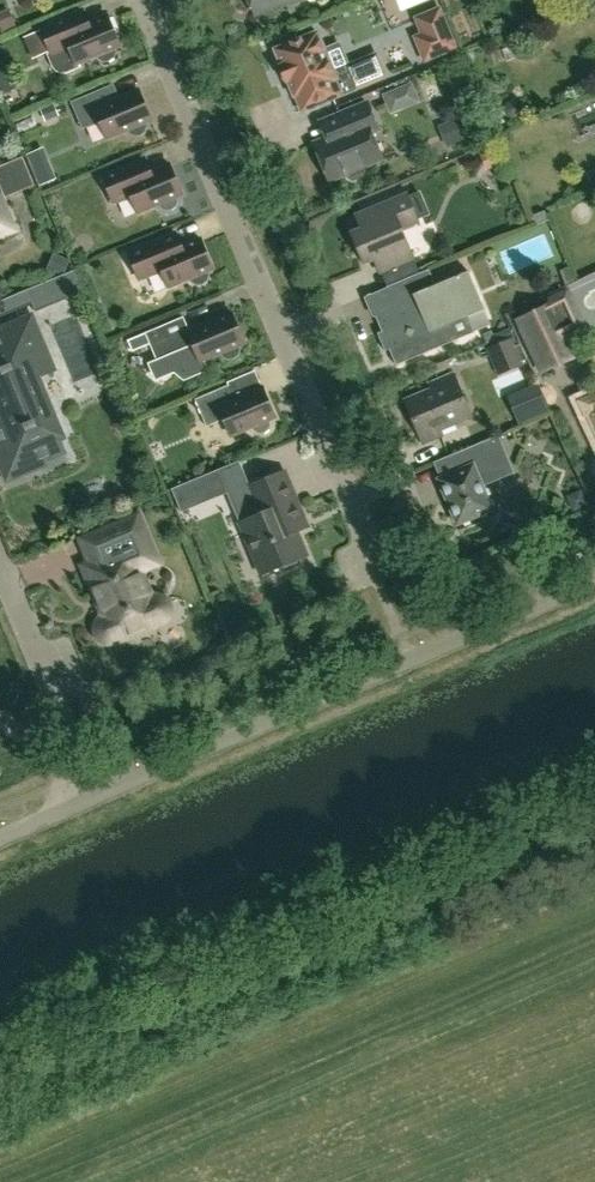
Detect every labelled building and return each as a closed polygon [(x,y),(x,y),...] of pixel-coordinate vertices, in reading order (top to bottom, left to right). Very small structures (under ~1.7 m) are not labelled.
[(256,14),(289,1),(290,4),(300,0),(249,0),(256,14)] [(83,10),(74,14),(41,28),(51,53),(47,54),(52,67),(56,71),(61,74),(67,73),(79,67),(78,63),(96,56),(97,57),(98,59),(99,60),(101,61),(103,62),(105,62),(107,62),(109,62),(111,61),(113,60),(114,59),(115,57),(116,55),(117,53),(117,51),(117,49),(116,47),(120,45),(116,34),(120,31),(114,17),(109,18),(108,15),(89,24),(83,10)] [(430,28),(420,32),(415,34),(425,60),(455,47),(446,25),(432,31),(430,28)] [(283,67),(286,74),(287,78),(285,79),(286,81),(288,80),(295,96),(296,95),(302,111),(342,94),(341,94),(355,88),(355,89),(386,76),(377,54),(347,66),(350,75),(336,81),(335,79),(337,78),(333,69),(327,72),(321,56),(326,54),(317,32),(275,49),(282,66),(280,66),(280,68),(283,67)] [(107,138),(127,130),(127,132),(129,133),(130,134),(132,136),(133,136),(135,137),(137,137),(139,137),(141,136),(143,135),(144,134),(146,132),(147,131),(147,129),(148,127),(148,125),(148,123),(147,121),(151,119),(139,90),(111,102),(105,88),(71,102),(83,129),(100,121),(107,138)] [(368,104),(329,120),(318,125),(324,140),(314,144),(329,180),(347,173),(349,177),(354,179),(363,176),(365,171),(363,166),(375,161),(369,146),(373,145),(375,140),(371,130),(378,128),(368,104)] [(461,117),(438,126),(447,147),(469,138),(461,117)] [(23,157),(0,166),(0,185),(5,197),(34,185),(23,157)] [(138,212),(158,204),(159,206),(160,208),(161,209),(163,210),(165,211),(167,211),(169,211),(171,210),(173,210),(175,209),(176,207),(177,205),(178,204),(179,202),(179,200),(178,198),(178,196),(182,194),(170,164),(151,172),(145,158),(103,176),(114,202),(131,195),(138,212)] [(418,218),(428,214),(419,193),(409,197),(408,194),(355,216),(360,229),(352,233),(364,263),(372,259),(378,273),(413,258),(408,245),(408,244),(402,228),(419,221),(418,218)] [(0,200),(0,232),(11,227),(0,200)] [(169,287),(189,279),(190,280),(191,282),(192,283),(194,284),(196,285),(198,285),(200,285),(202,285),(204,284),(206,283),(207,282),(208,280),(209,278),(210,276),(210,274),(209,272),(209,270),(213,268),(201,238),(182,246),(176,232),(128,252),(140,281),(163,272),(169,287)] [(32,304),(35,312),(83,292),(74,271),(0,302),(0,317),(32,304)] [(425,271),(382,288),(383,290),(384,290),(389,300),(388,301),(390,305),(374,312),(374,318),(373,318),(379,332),(378,333),(385,351),(390,349),(396,365),(458,339),(449,316),(457,312),(466,316),(466,317),(485,309),(469,271),(431,287),(425,271)] [(579,282),(593,322),(594,322),(594,276),(579,282)] [(556,312),(573,304),(567,291),(549,300),(551,304),(517,320),(541,371),(541,372),(541,373),(576,356),(556,312)] [(205,359),(220,353),(221,355),(222,356),(223,358),(225,359),(227,359),(229,360),(231,360),(233,359),(235,358),(237,357),(238,356),(239,354),(240,352),(241,350),(241,348),(241,346),(240,344),(244,343),(232,313),(189,331),(183,317),(128,340),(133,351),(150,344),(158,362),(164,359),(186,376),(208,367),(205,359)] [(18,453),(26,473),(44,465),(41,457),(65,447),(35,376),(51,369),(30,319),(0,331),(0,410),(2,415),(0,416),(0,461),(18,453)] [(73,353),(85,397),(106,391),(90,329),(80,331),(85,350),(73,353)] [(486,349),(498,376),(525,365),(513,337),(486,349)] [(471,417),(453,373),(430,383),(434,393),(408,405),(424,443),(442,435),(440,430),(471,417)] [(231,436),(250,427),(251,429),(253,431),(254,432),(256,433),(258,434),(260,434),(262,434),(264,434),(266,433),(267,432),(269,430),(270,429),(271,427),(272,425),(272,423),(271,421),(271,419),(275,417),(263,387),(235,399),(229,385),(196,399),(207,426),(224,419),(231,436)] [(550,413),(539,385),(508,398),(520,426),(550,413)] [(594,429),(594,396),(583,402),(594,429)] [(507,431),(443,458),(450,474),(438,479),(457,524),(493,509),(483,485),(488,483),(492,475),(489,469),(509,461),(499,436),(507,433),(507,431)] [(297,531),(308,526),(297,499),(296,500),(291,489),(292,488),(291,485),(290,486),(285,474),(286,474),(285,471),(248,486),(238,461),(218,469),(240,523),(239,523),(261,575),(281,566),(285,567),(292,564),(293,561),(307,555),(297,531)] [(197,503),(188,482),(171,489),(180,510),(197,503)] [(113,561),(86,573),(96,597),(100,598),(104,607),(102,611),(104,616),(98,621),(96,627),(96,634),(101,640),(107,642),(115,641),(157,623),(148,600),(152,598),(152,597),(151,597),(133,554),(152,547),(139,516),(101,532),(113,561)]
